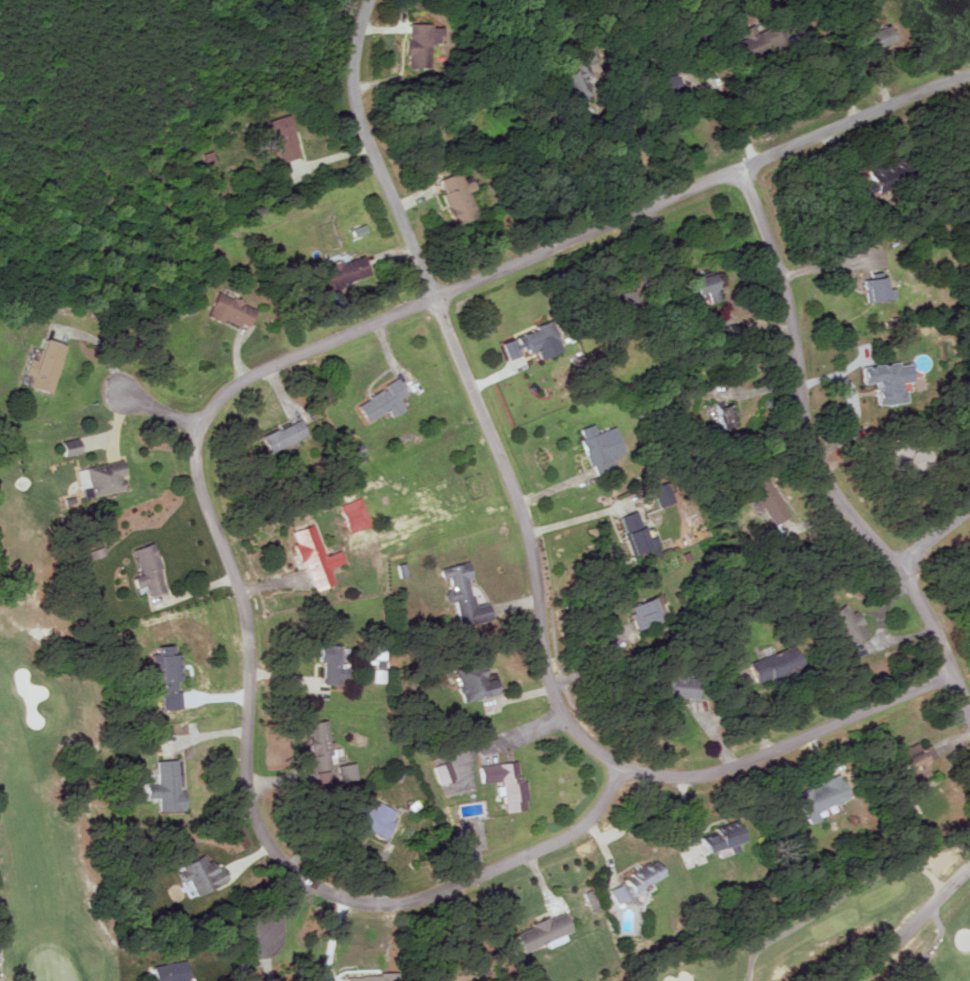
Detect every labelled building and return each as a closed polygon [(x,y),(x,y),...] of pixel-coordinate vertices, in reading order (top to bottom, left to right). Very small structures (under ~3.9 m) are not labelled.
[(408,24),(409,68),(429,68),(428,44),(437,44),(436,28),(429,28),(429,24),(408,24)] [(782,47),(776,25),(752,32),(750,25),(737,29),(740,39),(734,40),(740,61),(768,53),(767,51),(782,47)] [(870,32),(874,47),(895,43),(892,27),(870,32)] [(592,93),(574,65),(557,77),(575,104),(592,93)] [(281,163),(302,157),(288,114),(267,121),(281,163)] [(202,155),(209,172),(218,168),(211,151),(202,155)] [(915,177),(904,158),(872,175),(878,186),(867,192),(872,200),(915,177)] [(453,226),(477,217),(468,192),(473,190),(468,175),(459,178),(457,171),(436,179),(453,226)] [(373,278),(366,256),(320,270),(326,292),(373,278)] [(723,300),(716,273),(690,280),(695,298),(709,294),(711,303),(723,300)] [(888,302),(885,279),(866,281),(869,304),(888,302)] [(208,318),(226,325),(227,320),(251,329),(259,308),(218,292),(208,318)] [(503,342),(510,361),(527,355),(539,351),(542,360),(565,352),(554,319),(536,326),(538,331),(503,342)] [(67,345),(43,339),(39,361),(31,359),(27,375),(33,377),(30,388),(55,394),(67,345)] [(879,406),(909,403),(907,383),(916,382),(914,364),(902,365),(902,362),(862,367),(864,385),(877,383),(879,406)] [(390,412),(393,418),(406,411),(400,399),(409,395),(401,380),(358,403),(368,423),(390,412)] [(718,432),(740,426),(732,400),(711,407),(718,432)] [(269,452),(309,439),(303,421),(263,434),(269,452)] [(617,427),(598,434),(594,424),(580,429),(584,439),(581,440),(591,469),(595,467),(598,476),(616,470),(613,460),(627,455),(617,427)] [(352,463),(367,460),(364,446),(350,448),(352,463)] [(88,468),(93,498),(128,491),(125,476),(128,475),(126,461),(88,468)] [(753,501),(759,512),(767,508),(777,526),(793,518),(773,480),(756,488),(761,497),(753,501)] [(371,526),(363,498),(342,504),(350,532),(371,526)] [(294,532),(297,544),(295,544),(301,563),(307,561),(316,592),(337,586),(332,568),(347,564),(343,552),(326,557),(317,525),(294,532)] [(656,549),(647,528),(628,536),(637,557),(656,549)] [(134,550),(142,575),(135,578),(139,590),(148,587),(151,597),(169,592),(154,544),(134,550)] [(462,627),(495,620),(491,604),(476,607),(471,580),(474,579),(471,563),(442,569),(444,580),(448,579),(453,603),(457,602),(462,627)] [(630,607),(640,631),(671,618),(662,594),(630,607)] [(859,612),(854,615),(847,605),(833,614),(855,647),(870,636),(863,625),(866,623),(859,612)] [(752,663),(762,685),(808,664),(799,642),(752,663)] [(324,683),(350,683),(350,668),(345,668),(345,644),(320,644),(320,663),(324,663),(324,683)] [(164,653),(165,690),(183,689),(181,653),(164,653)] [(463,702),(502,693),(499,679),(490,681),(486,661),(456,667),(463,702)] [(702,698),(704,677),(670,673),(667,695),(702,698)] [(314,770),(336,767),(330,720),(310,722),(314,756),(312,756),(314,770)] [(186,721),(170,724),(172,736),(188,733),(186,721)] [(936,759),(934,748),(915,752),(914,746),(904,748),(910,778),(933,773),(930,760),(936,759)] [(157,760),(158,784),(144,784),(144,799),(159,799),(160,811),(188,810),(188,791),(180,791),(180,759),(157,760)] [(434,766),(441,784),(457,778),(451,760),(434,766)] [(507,811),(528,809),(523,760),(481,765),(483,784),(497,783),(498,796),(505,795),(507,811)] [(340,765),(342,781),(359,779),(357,763),(340,765)] [(319,783),(333,782),(332,770),(318,771),(319,783)] [(798,790),(808,824),(822,820),(819,810),(851,800),(844,776),(798,790)] [(375,810),(366,806),(357,825),(388,839),(402,809),(380,799),(375,810)] [(717,834),(702,837),(704,852),(728,849),(729,853),(741,851),(740,843),(748,841),(745,822),(716,826),(717,834)] [(230,880),(222,860),(209,865),(205,855),(178,866),(185,883),(189,881),(196,895),(230,880)] [(670,877),(662,860),(608,886),(617,903),(670,877)] [(526,952),(549,944),(550,948),(569,940),(567,933),(575,930),(568,911),(518,931),(526,952)] [(188,961),(152,966),(155,980),(191,980),(188,961)]
